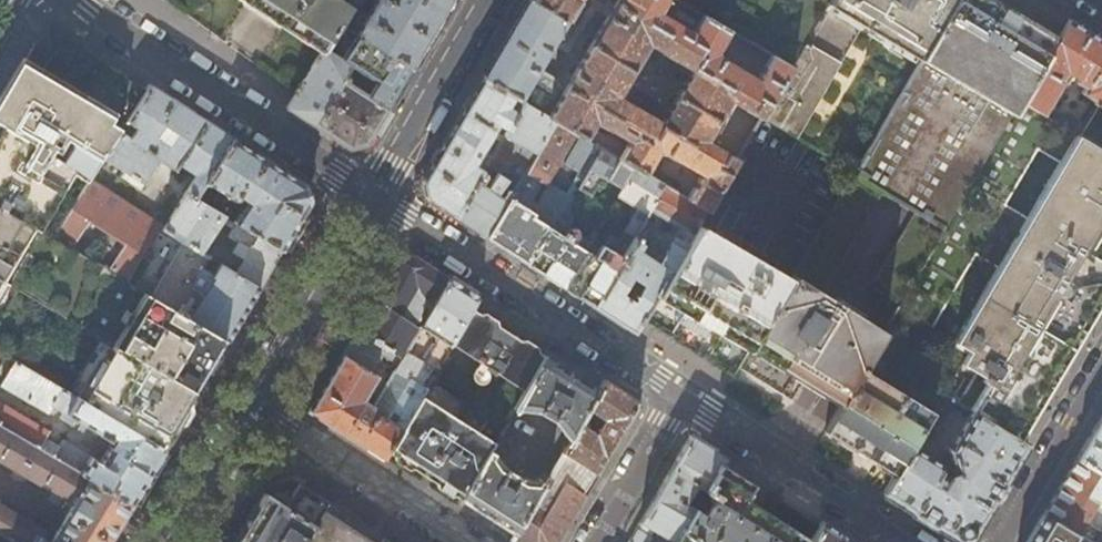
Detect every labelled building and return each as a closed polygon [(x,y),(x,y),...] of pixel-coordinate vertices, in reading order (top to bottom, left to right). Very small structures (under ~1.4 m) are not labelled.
[(243,2),(297,37),(320,52),(338,24),(349,5),(341,0),(240,0),(243,2)] [(431,32),(450,0),(379,0),(368,17),(358,11),(365,0),(353,0),(349,5),(338,24),(410,68),(431,32)] [(689,34),(670,23),(671,21),(658,13),(666,0),(614,0),(591,38),(585,34),(573,55),(579,58),(561,87),(553,83),(554,80),(536,69),(560,28),(569,33),(574,22),(567,18),(578,0),(526,0),(505,37),(480,79),(520,103),(551,121),(569,131),(576,135),(588,142),(591,136),(586,133),(593,123),(605,130),(606,128),(625,140),(614,158),(662,186),(671,192),(675,185),(645,166),(654,152),(659,152),(671,159),(675,153),(700,168),(682,198),(704,210),(735,158),(707,142),(730,104),(757,120),(759,117),(789,68),(768,56),(750,86),(724,70),(728,64),(716,56),(715,50),(726,31),(700,16),(689,34)] [(953,0),(829,0),(789,68),(759,117),(795,137),(860,25),(916,61),(953,0)] [(1066,19),(1052,10),(1034,0),(953,0),(916,61),(859,159),(851,171),(849,175),(880,194),(912,213),(941,230),(970,183),(1019,101),(1066,19)] [(1101,94),(1101,40),(1095,36),(1066,19),(1019,101),(1078,136),(1083,127),(1048,107),(1060,87),(1058,84),(1065,74),(1078,82),(1076,86),(1084,91),(1082,96),(1096,105),(1101,94)] [(319,128),(349,148),(365,144),(392,99),(410,68),(338,24),(320,52),(288,108),(319,128)] [(66,35),(34,41),(0,100),(0,206),(51,236),(87,181),(102,158),(145,91),(124,78),(125,75),(124,74),(106,64),(105,61),(84,49),(84,45),(75,40),(66,35)] [(520,103),(480,79),(454,122),(419,181),(423,197),(435,205),(452,217),(480,170),(470,164),(494,123),(504,130),(520,103)] [(161,227),(87,181),(51,236),(71,248),(86,222),(122,243),(108,270),(124,279),(158,228),(207,257),(219,264),(257,287),(268,270),(281,249),(234,220),(226,215),(220,211),(193,196),(204,178),(230,138),(211,126),(177,104),(150,86),(145,91),(102,158),(119,168),(120,170),(118,176),(138,188),(142,183),(140,182),(158,157),(171,166),(175,161),(195,173),(163,225),(161,227)] [(1101,266),(1101,94),(1096,105),(1083,127),(1078,136),(1019,101),(970,183),(1003,204),(1035,151),(1057,164),(1025,217),(1101,266)] [(480,170),(452,217),(471,228),(484,237),(505,200),(497,195),(502,186),(505,187),(510,179),(500,173),(506,161),(512,160),(517,164),(514,170),(520,174),(551,121),(520,103),(504,130),(489,155),(485,162),(480,170)] [(505,200),(484,237),(507,252),(525,263),(565,194),(546,183),(529,211),(523,207),(569,131),(551,121),(520,174),(505,200)] [(576,173),(593,145),(588,142),(576,135),(560,164),(576,173)] [(308,202),(303,186),(266,162),(230,138),(204,178),(215,186),(209,197),(217,202),(224,192),(235,198),(239,194),(245,199),(234,220),(281,249),(295,225),(308,202)] [(851,171),(859,159),(833,144),(826,156),(851,171)] [(565,194),(525,263),(542,275),(582,300),(592,306),(626,247),(619,243),(613,254),(599,246),(592,254),(555,232),(567,222),(589,185),(599,191),(605,180),(620,189),(615,197),(634,209),(621,231),(631,238),(641,221),(648,210),(662,186),(614,158),(593,145),(576,173),(565,194)] [(480,159),(485,162),(489,155),(484,152),(480,159)] [(849,175),(788,278),(735,366),(753,378),(780,396),(790,402),(804,379),(838,407),(896,308),(924,260),(941,230),(912,213),(872,281),(886,290),(865,326),(819,298),(880,194),(849,175)] [(1071,350),(1101,298),(1101,266),(1025,217),(1003,204),(970,183),(941,230),(924,260),(958,281),(973,256),(995,268),(980,294),(1071,350)] [(626,247),(592,306),(614,321),(632,332),(639,319),(696,223),(704,210),(682,198),(671,192),(662,186),(648,210),(678,228),(656,264),(650,260),(659,244),(646,235),(651,226),(641,221),(631,238),(626,247)] [(610,207),(600,201),(594,213),(603,218),(610,207)] [(222,338),(124,279),(108,270),(71,248),(51,236),(0,206),(0,280),(15,289),(100,338),(192,392),(206,367),(222,338)] [(226,215),(229,210),(223,207),(220,211),(226,215)] [(696,223),(639,319),(667,336),(708,361),(730,374),(735,366),(788,278),(696,223)] [(200,269),(207,257),(158,228),(124,279),(222,338),(227,339),(247,306),(257,287),(219,264),(212,276),(200,269)] [(418,399),(424,387),(394,369),(392,369),(371,407),(362,400),(376,374),(364,367),(374,349),(378,351),(381,345),(390,350),(387,356),(388,357),(393,358),(396,353),(401,357),(448,279),(430,268),(414,257),(400,260),(376,301),(331,376),(311,411),(347,434),(383,458),(387,452),(418,399)] [(924,260),(896,308),(929,329),(958,281),(924,260)] [(463,290),(448,279),(401,357),(394,369),(424,387),(450,344),(469,311),(476,298),(463,290)] [(15,289),(0,280),(0,315),(15,289)] [(952,342),(968,352),(942,394),(958,404),(971,411),(1018,440),(1034,414),(1058,372),(1071,350),(980,294),(952,342)] [(896,308),(838,407),(824,432),(854,451),(894,475),(942,394),(968,352),(952,342),(929,329),(896,308)] [(523,390),(543,357),(509,336),(469,311),(450,344),(523,390)] [(192,392),(100,338),(67,393),(163,449),(177,425),(194,395),(192,392)] [(567,442),(597,390),(573,376),(543,357),(523,390),(514,407),(520,412),(538,413),(552,421),(563,440),(567,442)] [(47,431),(0,403),(0,425),(131,502),(148,474),(163,449),(67,393),(14,362),(1,385),(49,414),(54,408),(62,413),(59,420),(67,425),(72,419),(109,440),(97,461),(61,439),(56,445),(44,437),(47,431)] [(603,380),(597,390),(567,442),(544,481),(514,533),(511,541),(512,541),(558,541),(639,407),(635,404),(637,401),(620,391),(603,380)] [(942,394),(894,475),(883,495),(905,508),(945,532),(956,538),(963,536),(971,534),(998,489),(1024,444),(1018,440),(971,411),(947,451),(947,453),(952,471),(952,473),(950,475),(945,476),(939,472),(941,468),(938,462),(918,450),(924,442),(925,442),(943,412),(950,416),(958,404),(942,394)] [(486,455),(491,445),(418,399),(387,452),(413,469),(460,499),(486,455)] [(1091,433),(1075,460),(1101,476),(1101,414),(1091,433)] [(131,502),(0,425),(0,461),(49,491),(50,493),(46,499),(55,504),(60,498),(72,505),(49,541),(108,541),(131,502)] [(709,448),(691,437),(640,522),(674,540),(693,507),(684,501),(695,482),(704,488),(719,465),(722,456),(709,448)] [(517,484),(502,476),(491,458),(486,455),(460,499),(486,516),(514,533),(544,481),(541,480),(538,484),(517,484)] [(1075,460),(1058,488),(1043,515),(1087,541),(1091,541),(1077,533),(1092,509),(1099,512),(1101,509),(1101,510),(1101,476),(1075,460)] [(719,465),(704,488),(693,507),(674,540),(672,541),(810,541),(787,526),(746,500),(745,499),(753,485),(734,474),(719,465)] [(346,512),(297,482),(262,492),(259,498),(233,541),(391,541),(346,512)] [(11,541),(46,541),(40,539),(43,531),(0,506),(0,535),(11,541)] [(1043,515),(1028,538),(1026,541),(1087,541),(1043,515)] [(823,522),(810,541),(854,541),(823,522)] [(649,536),(637,529),(635,530),(628,541),(645,541),(649,536)]
